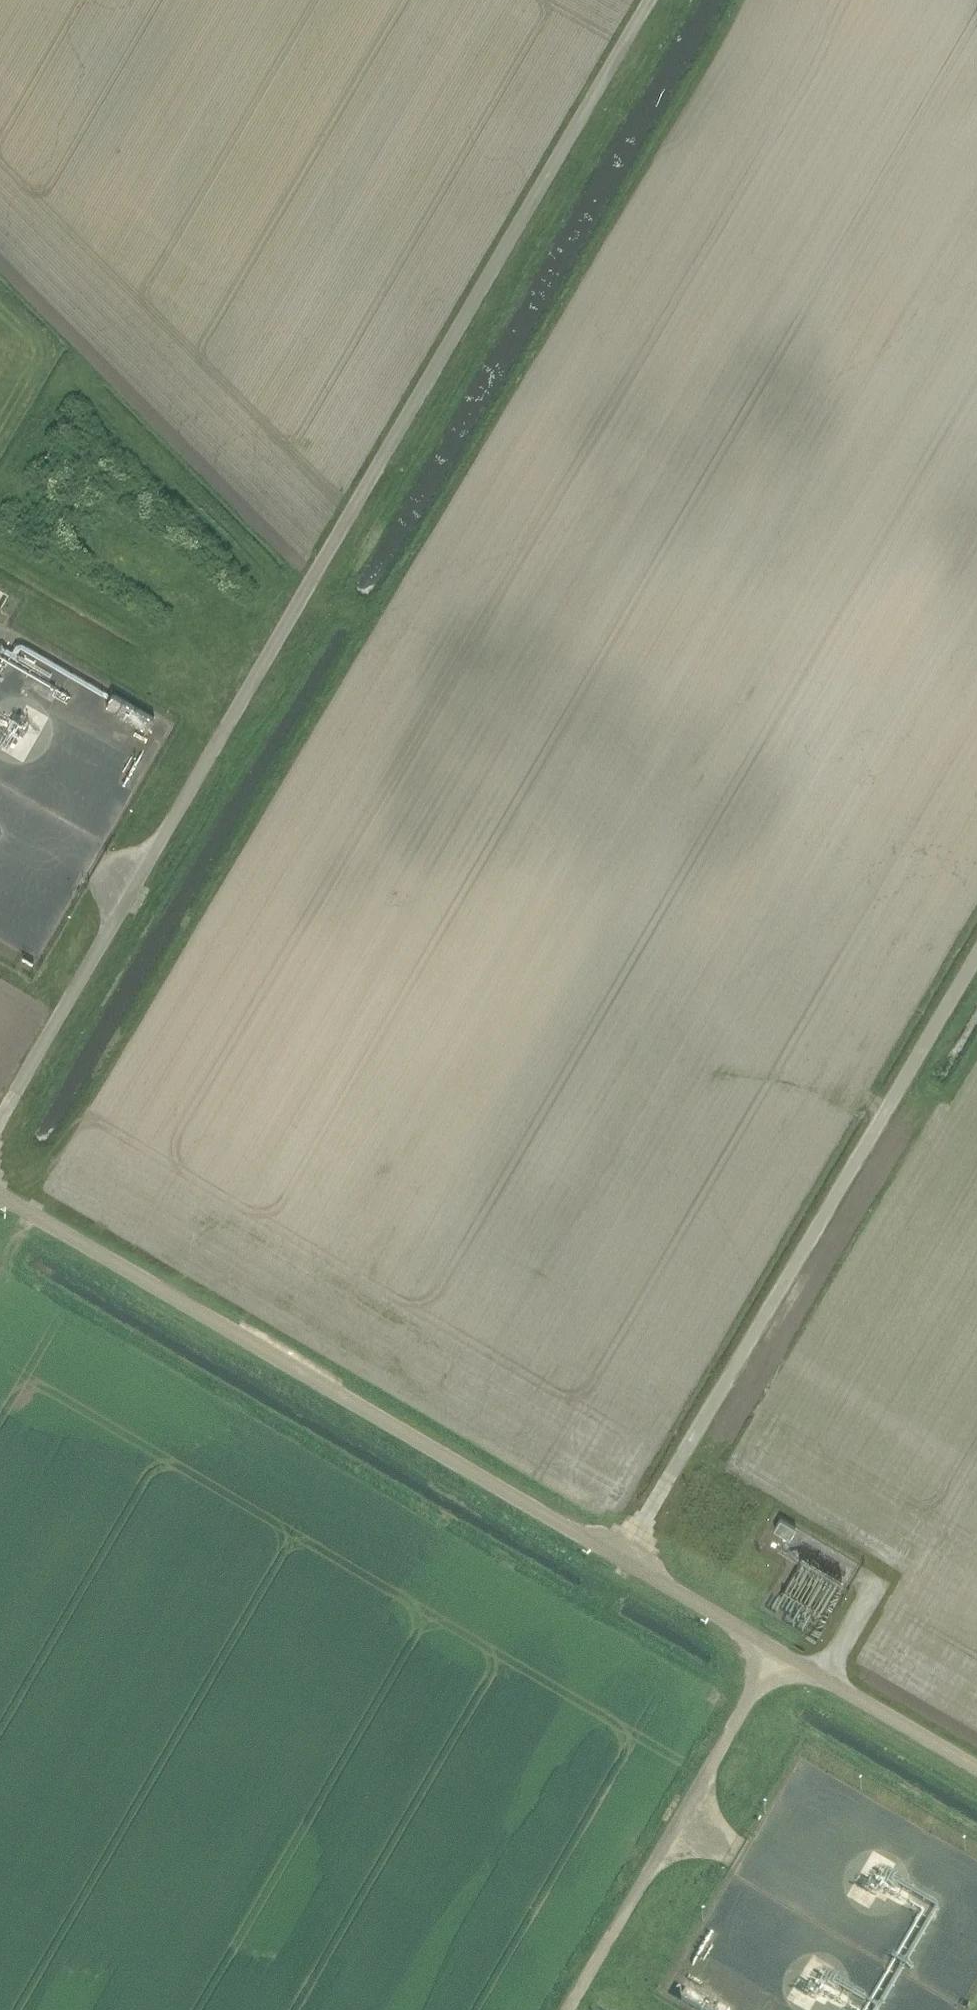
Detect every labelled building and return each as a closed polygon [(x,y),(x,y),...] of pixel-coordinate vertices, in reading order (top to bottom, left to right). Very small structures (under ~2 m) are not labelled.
[(773,1527),(789,1535),(795,1524),(779,1516),(773,1527)]
